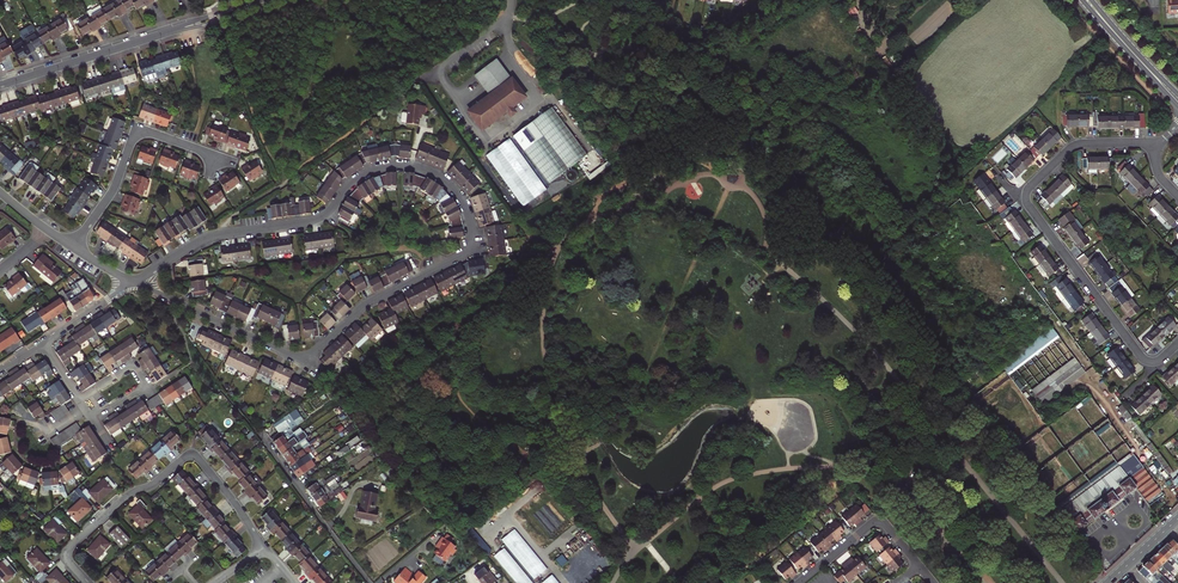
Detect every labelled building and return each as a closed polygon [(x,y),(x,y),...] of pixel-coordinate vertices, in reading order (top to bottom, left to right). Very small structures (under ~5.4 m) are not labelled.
[(116,3),(123,15),(126,13),(125,11),(134,5),(131,0),(120,0),(116,3)] [(148,0),(131,0),(134,5),(137,9),(146,4),(146,6),(150,3),(148,0)] [(1168,14),(1177,13),(1177,0),(1170,0),(1167,0),(1168,14)] [(116,3),(103,10),(109,20),(118,15),(119,17),(123,15),(116,3)] [(853,4),(842,11),(848,19),(858,12),(853,4)] [(90,18),(97,30),(100,28),(99,25),(109,20),(103,10),(100,5),(97,7),(98,8),(93,11),(91,10),(87,13),(90,18)] [(97,30),(90,18),(77,25),(83,35),(92,30),(93,32),(97,30)] [(50,26),(57,38),(61,36),(60,34),(68,29),(63,19),(50,26)] [(37,33),(43,44),(52,39),(53,40),(57,38),(50,26),(37,33)] [(37,33),(24,41),(31,53),(35,51),(34,49),(43,44),(37,33)] [(24,41),(11,48),(13,52),(17,59),(26,54),(27,55),(31,53),(24,41)] [(7,42),(0,46),(0,59),(2,62),(5,60),(4,58),(13,52),(11,48),(7,42)] [(163,55),(168,69),(181,64),(177,52),(173,53),(172,52),(163,55)] [(156,58),(151,60),(155,73),(157,76),(157,77),(167,74),(167,72),(169,72),(168,69),(163,55),(155,57),(156,58)] [(880,64),(891,80),(898,76),(884,57),(882,58),(884,62),(880,64)] [(155,73),(151,60),(147,61),(146,60),(138,63),(142,77),(147,75),(148,79),(157,76),(155,73)] [(489,96),(490,97),(511,81),(510,80),(496,60),(475,76),(489,96)] [(124,85),(137,81),(133,68),(128,70),(128,69),(120,71),(124,85)] [(855,70),(844,76),(846,80),(843,82),(846,88),(856,82),(854,80),(859,77),(855,70)] [(111,89),(124,85),(120,71),(111,74),(112,75),(107,77),(111,89)] [(111,89),(107,77),(102,78),(102,77),(94,79),(98,93),(111,89)] [(98,93),(94,79),(86,82),(86,83),(81,85),(85,97),(98,93)] [(510,80),(511,81),(525,99),(515,106),(516,107),(527,99),(512,79),(510,80)] [(482,131),(502,116),(515,106),(525,99),(511,81),(490,97),(468,113),(482,131)] [(62,89),(67,103),(80,99),(76,86),(71,88),(70,87),(62,89)] [(67,103),(62,89),(54,92),(55,93),(50,95),(54,107),(67,103)] [(28,99),(23,101),(27,113),(40,109),(37,97),(36,95),(28,98),(28,99)] [(54,107),(50,95),(45,96),(45,95),(37,97),(40,109),(41,111),(54,107)] [(481,133),(503,117),(502,116),(482,131),(468,113),(490,97),(489,96),(466,113),(481,133)] [(14,117),(27,113),(23,101),(19,102),(18,101),(10,103),(14,117)] [(10,103),(2,106),(3,107),(0,108),(0,116),(2,121),(14,117),(10,103)] [(424,115),(425,106),(408,104),(407,115),(402,114),(401,115),(400,121),(406,124),(417,125),(419,114),(424,115)] [(143,105),(139,117),(149,121),(153,123),(157,110),(143,105)] [(513,110),(516,107),(515,106),(502,116),(503,117),(503,118),(507,115),(510,120),(516,115),(513,110)] [(551,109),(532,123),(567,171),(586,156),(551,109)] [(153,123),(157,124),(167,127),(169,121),(171,116),(171,115),(157,110),(153,123)] [(1108,129),(1108,116),(1098,117),(1097,112),(1093,112),(1093,114),(1093,126),(1097,126),(1097,129),(1108,129)] [(1065,115),(1062,115),(1062,126),(1067,125),(1067,127),(1078,127),(1077,114),(1065,115)] [(1078,127),(1093,126),(1093,114),(1077,114),(1078,127)] [(1123,116),(1108,116),(1108,129),(1124,128),(1123,116)] [(1145,116),(1123,116),(1124,128),(1139,128),(1145,128),(1145,116)] [(112,118),(107,132),(120,137),(122,132),(125,122),(112,118)] [(208,123),(204,133),(209,135),(213,125),(208,123)] [(548,185),(567,171),(532,123),(512,138),(548,185)] [(227,131),(227,130),(225,129),(226,127),(219,125),(218,126),(213,124),(213,125),(209,135),(214,137),(219,139),(218,141),(223,143),(227,131)] [(1052,129),(1041,139),(1049,148),(1061,137),(1052,129)] [(120,137),(107,132),(102,146),(113,150),(114,150),(120,137)] [(238,135),(231,132),(230,133),(226,144),(226,145),(235,149),(235,147),(246,150),(250,139),(246,138),(247,135),(239,133),(238,135)] [(1031,150),(1037,157),(1040,154),(1042,155),(1049,148),(1041,139),(1031,150)] [(0,144),(0,161),(0,162),(9,152),(0,144)] [(361,153),(366,163),(370,162),(370,163),(380,161),(377,149),(376,144),(368,146),(369,151),(361,153)] [(415,159),(429,164),(435,150),(421,144),(415,159)] [(100,145),(95,159),(108,164),(110,159),(113,150),(102,146),(100,145)] [(390,157),(394,156),(394,145),(377,149),(380,161),(390,158),(390,157)] [(394,145),(394,156),(398,157),(398,158),(409,159),(410,147),(394,145)] [(152,164),(157,150),(152,149),(151,151),(147,149),(142,147),(137,159),(143,161),(142,162),(150,165),(150,163),(152,164)] [(1029,148),(1018,159),(1026,167),(1037,157),(1031,150),(1029,148)] [(179,158),(173,156),(169,155),(170,153),(163,150),(158,164),(162,165),(162,167),(168,169),(169,168),(175,170),(179,158)] [(435,150),(429,164),(443,170),(449,155),(435,150)] [(23,165),(9,152),(0,162),(4,165),(3,166),(15,177),(23,165)] [(347,162),(354,172),(363,166),(362,165),(366,163),(361,153),(347,162)] [(587,156),(582,168),(595,174),(600,163),(596,161),(599,155),(595,153),(592,158),(587,156)] [(1098,169),(1098,157),(1087,157),(1087,159),(1082,159),(1083,168),(1087,168),(1087,170),(1098,169)] [(1108,157),(1098,157),(1098,169),(1108,169),(1109,168),(1113,168),(1113,158),(1109,158),(1108,157)] [(95,159),(94,163),(90,173),(103,177),(108,164),(95,159)] [(1026,167),(1018,159),(1007,169),(1015,178),(1026,167)] [(200,167),(193,165),(189,163),(190,162),(185,160),(180,173),(184,174),(183,177),(191,179),(191,177),(196,179),(200,167)] [(245,167),(244,166),(241,168),(248,180),(252,178),(253,179),(260,175),(258,173),(262,171),(255,161),(249,164),(245,167)] [(447,172),(457,184),(469,173),(459,161),(447,172)] [(333,171),(341,179),(345,177),(346,178),(354,172),(347,162),(333,171)] [(27,184),(36,171),(39,168),(33,164),(29,164),(17,180),(21,182),(22,181),(24,182),(27,184)] [(1119,173),(1130,184),(1139,175),(1128,164),(1119,173)] [(30,189),(34,192),(46,175),(43,174),(42,176),(36,171),(27,184),(30,186),(31,187),(30,189)] [(333,171),(324,185),(334,192),(340,184),(339,183),(341,179),(333,171)] [(576,181),(577,177),(577,176),(575,172),(571,171),(567,174),(566,178),(568,182),(572,183),(576,181)] [(233,172),(228,175),(229,177),(225,180),(224,178),(219,181),(226,191),(227,190),(228,191),(235,186),(234,185),(239,182),(233,172)] [(738,182),(739,178),(739,177),(736,173),(731,172),(727,174),(726,180),(729,184),(734,185),(738,182)] [(379,176),(383,187),(386,186),(386,187),(396,186),(395,173),(385,173),(386,175),(379,176)] [(413,174),(404,173),(403,186),(416,187),(420,177),(413,175),(413,174)] [(469,173),(457,184),(467,194),(479,184),(469,173)] [(40,194),(43,196),(52,183),(55,179),(47,174),(46,175),(34,192),(38,194),(39,193),(40,194)] [(983,200),(986,198),(996,191),(983,174),(973,181),(979,189),(976,191),(983,200)] [(148,180),(134,175),(131,182),(134,183),(132,187),(130,191),(142,195),(144,189),(147,190),(150,182),(147,181),(148,180)] [(1060,194),(1071,183),(1062,175),(1051,186),(1060,194)] [(1139,175),(1130,184),(1127,187),(1133,193),(1136,190),(1141,195),(1149,186),(1139,175)] [(365,182),(372,194),(380,189),(379,188),(383,187),(379,176),(373,179),(372,178),(365,182)] [(426,179),(420,177),(416,187),(420,188),(419,189),(427,194),(435,183),(427,178),(426,179)] [(86,178),(78,189),(89,196),(91,192),(93,193),(98,186),(86,178)] [(352,193),(361,201),(363,198),(364,199),(372,194),(365,182),(357,187),(357,188),(352,193)] [(52,183),(43,196),(46,198),(48,199),(47,200),(51,203),(62,187),(59,185),(58,187),(52,183)] [(435,183),(427,194),(438,202),(447,194),(442,190),(442,188),(435,183)] [(1063,197),(1074,186),(1071,183),(1060,194),(1063,197)] [(213,189),(209,192),(203,195),(210,205),(214,203),(215,205),(221,200),(220,199),(224,197),(216,184),(212,187),(213,189)] [(324,185),(316,197),(323,202),(325,203),(327,200),(328,200),(334,192),(324,185)] [(1049,205),(1060,194),(1051,186),(1041,196),(1049,205)] [(1154,191),(1149,186),(1141,195),(1145,199),(1154,191)] [(68,198),(70,200),(82,208),(87,201),(86,200),(89,196),(78,189),(77,188),(71,196),(70,195),(68,198)] [(995,210),(999,207),(1005,203),(996,191),(986,198),(995,210)] [(346,198),(342,206),(354,212),(359,215),(361,211),(356,208),(361,201),(352,193),(348,198),(346,198)] [(125,203),(123,207),(122,211),(133,215),(136,209),(138,210),(141,202),(138,201),(139,199),(125,194),(122,202),(125,203)] [(438,202),(441,204),(440,205),(444,213),(456,207),(452,199),(451,199),(447,194),(438,202)] [(485,194),(470,198),(475,213),(490,208),(485,194)] [(1150,210),(1157,217),(1168,206),(1158,195),(1149,203),(1152,207),(1150,210)] [(289,204),(281,205),(283,218),(287,217),(296,216),(294,206),(293,199),(288,199),(289,204)] [(82,208),(70,200),(63,211),(73,219),(76,215),(77,216),(82,208)] [(296,205),(297,215),(307,214),(310,213),(308,201),(298,202),(298,205),(296,205)] [(999,207),(1003,211),(1008,208),(1005,203),(999,207)] [(266,210),(268,220),(279,218),(282,218),(280,205),(270,207),(270,209),(266,210)] [(338,219),(341,220),(347,224),(354,212),(342,206),(338,214),(340,215),(338,219)] [(1157,217),(1164,224),(1167,222),(1170,225),(1177,217),(1177,216),(1168,206),(1157,217)] [(188,210),(199,227),(203,224),(202,223),(204,222),(206,220),(198,207),(191,211),(190,209),(188,210)] [(456,207),(444,213),(449,221),(450,221),(450,225),(461,222),(460,216),(461,215),(456,207)] [(1005,224),(1011,232),(1024,223),(1014,210),(1013,212),(1009,207),(1008,208),(1003,211),(999,214),(1003,219),(1005,218),(1008,221),(1005,224)] [(490,208),(475,213),(479,227),(499,221),(496,211),(491,212),(490,208)] [(187,214),(181,218),(188,228),(190,231),(192,229),(194,228),(195,229),(199,227),(188,210),(186,211),(187,214)] [(1058,219),(1070,237),(1079,230),(1073,221),(1074,220),(1068,212),(1058,219)] [(170,219),(181,235),(185,233),(183,231),(185,230),(188,228),(181,218),(179,215),(173,219),(172,217),(170,219)] [(169,222),(163,226),(171,239),(174,237),(176,236),(177,238),(181,235),(170,219),(167,220),(169,222)] [(107,242),(115,230),(104,222),(97,232),(101,235),(100,237),(107,242)] [(463,227),(461,222),(450,225),(451,229),(448,230),(449,239),(463,237),(462,230),(463,229),(463,227)] [(1024,223),(1011,232),(1018,240),(1020,239),(1023,242),(1033,235),(1024,223)] [(0,233),(0,248),(1,250),(20,236),(12,225),(8,229),(7,228),(0,233)] [(501,225),(485,227),(488,242),(503,240),(501,225)] [(171,239),(163,226),(156,230),(155,228),(153,230),(164,246),(168,244),(167,242),(169,241),(171,239)] [(115,230),(107,242),(114,247),(115,245),(119,248),(126,238),(115,230)] [(1089,242),(1079,230),(1070,237),(1077,246),(1078,245),(1080,249),(1089,242)] [(332,233),(320,235),(322,248),(334,246),(332,233)] [(304,250),(319,248),(317,235),(303,237),(304,250)] [(126,238),(119,248),(123,251),(122,252),(129,257),(137,246),(131,241),(126,238)] [(290,239),(280,241),(282,253),(292,252),(290,239)] [(503,240),(488,242),(490,257),(505,255),(503,240)] [(264,256),(278,254),(276,241),(262,243),(264,256)] [(248,244),(240,246),(242,259),(250,258),(248,244)] [(1031,252),(1040,264),(1049,257),(1040,245),(1031,252)] [(148,254),(137,246),(129,257),(136,262),(137,261),(141,264),(148,254)] [(229,261),(236,260),(234,247),(227,248),(229,261)] [(221,262),(229,261),(227,248),(220,249),(221,262)] [(1095,271),(1105,264),(1096,252),(1087,258),(1090,261),(1089,262),(1095,271)] [(61,273),(55,267),(52,265),(53,263),(42,255),(32,268),(52,284),(61,273)] [(1058,269),(1049,257),(1040,264),(1049,276),(1058,269)] [(467,261),(470,276),(485,274),(483,258),(467,261)] [(187,262),(189,277),(207,274),(206,265),(203,265),(202,259),(187,262)] [(393,266),(399,278),(413,271),(412,269),(409,263),(408,261),(404,263),(403,261),(393,266)] [(446,271),(454,285),(467,278),(460,264),(446,271)] [(1111,272),(1105,264),(1095,271),(1105,283),(1116,274),(1114,270),(1111,272)] [(382,276),(387,286),(392,283),(391,282),(399,278),(393,266),(384,271),(386,274),(382,276)] [(446,271),(433,278),(440,292),(454,285),(446,271)] [(349,277),(357,293),(370,286),(368,281),(365,276),(361,277),(361,276),(360,277),(357,272),(349,277)] [(13,280),(4,287),(12,296),(21,290),(23,291),(25,291),(32,286),(29,283),(27,284),(19,273),(12,278),(13,280)] [(370,286),(374,293),(387,286),(382,276),(378,277),(378,276),(368,281),(370,286)] [(1056,286),(1065,298),(1075,291),(1066,279),(1063,280),(1060,276),(1050,283),(1054,288),(1056,286)] [(83,278),(76,284),(89,304),(94,300),(94,297),(83,278)] [(430,279),(417,286),(424,300),(438,293),(430,279)] [(204,280),(190,282),(192,297),(208,295),(207,289),(205,290),(204,280)] [(76,284),(70,287),(83,307),(89,304),(76,284)] [(339,293),(336,296),(340,300),(344,304),(355,293),(346,284),(338,292),(339,293)] [(70,287),(69,286),(58,293),(65,303),(69,301),(77,312),(83,307),(70,287)] [(424,300),(417,286),(404,293),(411,307),(424,300)] [(1112,293),(1121,305),(1130,298),(1121,286),(1112,293)] [(222,312),(229,297),(226,296),(215,291),(209,304),(219,308),(218,310),(222,312)] [(1084,303),(1075,291),(1065,298),(1062,301),(1067,309),(1071,306),(1074,310),(1084,303)] [(408,308),(401,294),(388,301),(391,308),(395,315),(408,308)] [(229,297),(222,312),(236,318),(241,305),(233,301),(233,300),(232,299),(229,297)] [(1140,310),(1130,298),(1121,305),(1130,317),(1140,310)] [(50,307),(56,316),(60,313),(67,308),(61,299),(50,307)] [(344,304),(340,300),(333,307),(334,308),(330,311),(338,320),(349,310),(344,304)] [(266,322),(272,309),(258,303),(258,305),(255,310),(252,317),(257,319),(258,318),(266,322)] [(249,309),(241,305),(236,318),(249,324),(252,317),(255,310),(253,308),(250,307),(249,309)] [(52,319),(56,316),(50,307),(38,314),(44,323),(52,318),(52,319)] [(398,323),(395,315),(391,308),(377,315),(385,329),(394,325),(398,323)] [(97,315),(106,328),(121,318),(115,309),(104,315),(102,317),(101,315),(103,314),(102,312),(97,315)] [(272,309),(266,322),(274,325),(273,327),(279,329),(285,315),(282,314),(272,309)] [(338,320),(330,311),(328,314),(327,313),(319,321),(327,330),(338,320)] [(38,314),(37,312),(21,322),(28,332),(40,325),(41,326),(45,324),(44,323),(38,314)] [(1081,320),(1091,332),(1100,325),(1091,313),(1081,320)] [(91,324),(97,334),(106,328),(97,315),(92,318),(94,320),(95,319),(97,321),(95,322),(91,324)] [(1168,317),(1157,327),(1165,336),(1176,326),(1168,317)] [(371,340),(382,330),(371,318),(360,329),(366,335),(369,338),(371,340)] [(312,323),(302,324),(304,338),(319,336),(317,321),(312,322),(312,323)] [(354,345),(366,335),(360,329),(355,323),(343,333),(354,345)] [(79,327),(88,340),(92,337),(94,341),(99,337),(97,334),(91,324),(86,327),(84,329),(83,327),(85,326),(84,324),(79,327)] [(282,325),(284,340),(284,341),(299,339),(298,325),(288,326),(288,325),(282,325)] [(1110,337),(1100,325),(1091,332),(1100,345),(1110,337)] [(20,340),(12,327),(0,335),(0,351),(0,352),(14,342),(15,344),(20,340)] [(72,337),(79,346),(88,340),(79,327),(74,330),(76,332),(77,331),(78,333),(77,334),(72,337)] [(1150,349),(1165,336),(1157,327),(1142,341),(1150,349)] [(1053,328),(1002,366),(1009,376),(1060,338),(1053,328)] [(218,334),(208,330),(206,333),(202,331),(198,339),(203,341),(201,344),(211,349),(218,334)] [(231,340),(218,334),(211,349),(225,355),(231,340)] [(330,346),(341,357),(352,347),(341,335),(330,346)] [(357,348),(369,338),(366,335),(354,345),(357,348)] [(70,344),(66,346),(72,356),(81,350),(79,346),(72,337),(67,340),(69,342),(70,341),(71,343),(70,344)] [(131,338),(118,347),(127,360),(132,357),(131,355),(129,356),(128,354),(130,353),(138,348),(131,338)] [(66,346),(56,353),(63,362),(69,359),(72,356),(66,346)] [(341,357),(330,346),(323,353),(325,356),(320,361),(325,367),(327,366),(331,362),(333,364),(334,365),(341,357)] [(118,347),(109,353),(116,362),(120,360),(121,359),(123,360),(121,361),(122,363),(127,360),(118,347)] [(1107,354),(1116,366),(1126,359),(1117,347),(1113,350),(1108,353),(1107,354)] [(139,354),(142,359),(143,361),(142,362),(141,360),(138,361),(141,366),(155,357),(149,348),(139,354)] [(238,370),(245,356),(231,349),(225,364),(238,370)] [(116,362),(109,353),(100,359),(109,372),(114,369),(112,367),(110,368),(109,366),(111,365),(116,362)] [(250,381),(259,362),(245,356),(238,370),(243,372),(240,377),(250,381)] [(155,357),(141,366),(144,371),(147,369),(146,367),(147,366),(148,368),(151,372),(161,366),(155,357)] [(271,379),(278,365),(264,358),(258,373),(271,379)] [(1135,371),(1126,359),(1116,366),(1126,379),(1135,371)] [(45,360),(36,366),(42,376),(52,370),(45,360)] [(33,362),(24,368),(31,378),(33,382),(42,376),(36,366),(33,362)] [(1086,372),(1079,363),(1054,382),(1061,391),(1086,372)] [(76,374),(77,376),(80,380),(89,374),(83,364),(70,373),(73,378),(75,377),(74,375),(76,374)] [(292,371),(278,365),(271,379),(285,386),(292,371)] [(161,366),(151,372),(154,377),(155,379),(154,380),(152,378),(150,379),(153,384),(167,375),(161,366)] [(13,370),(21,384),(31,378),(24,368),(20,371),(18,372),(17,371),(19,369),(18,367),(13,370)] [(1173,367),(1162,377),(1170,386),(1177,379),(1177,372),(1173,367)] [(10,378),(6,380),(12,390),(21,384),(13,370),(8,374),(9,376),(11,375),(12,376),(10,378)] [(42,376),(45,379),(54,373),(52,370),(42,376)] [(89,374),(80,380),(83,385),(84,387),(83,388),(81,386),(79,387),(82,392),(96,383),(89,374)] [(301,396),(308,382),(294,375),(287,390),(301,396)] [(192,388),(185,377),(178,381),(186,392),(192,388)] [(3,396),(12,390),(6,380),(1,383),(0,384),(0,391),(3,396)] [(47,393),(51,399),(65,390),(59,381),(49,387),(51,391),(47,393)] [(179,397),(186,392),(178,381),(172,385),(179,397)] [(172,385),(166,389),(173,401),(179,397),(172,385)] [(1057,393),(1050,385),(1036,396),(1043,405),(1057,393)] [(1153,385),(1142,395),(1150,404),(1161,394),(1153,385)] [(173,401),(166,389),(159,394),(156,396),(160,404),(164,402),(166,405),(173,401)] [(59,403),(61,406),(64,404),(71,399),(65,390),(51,399),(55,405),(59,403)] [(1139,415),(1150,404),(1142,395),(1131,406),(1139,415)] [(152,398),(157,406),(160,405),(160,404),(156,396),(152,398)] [(154,408),(157,406),(152,398),(149,401),(154,408)] [(131,403),(140,416),(149,410),(142,401),(138,404),(136,404),(135,403),(137,402),(136,400),(131,403)] [(28,408),(34,418),(39,416),(40,414),(41,416),(40,417),(41,419),(46,416),(37,402),(28,408)] [(128,410),(124,412),(131,422),(140,416),(131,403),(126,406),(127,408),(129,407),(130,409),(128,410)] [(243,403),(239,407),(243,412),(247,408),(243,403)] [(61,406),(66,413),(69,411),(64,404),(61,406)] [(1118,408),(1127,421),(1132,417),(1122,405),(1118,408)] [(61,406),(57,408),(62,416),(66,413),(61,406)] [(62,416),(57,408),(54,410),(59,418),(62,416)] [(274,424),(279,432),(278,433),(271,438),(273,442),(287,432),(289,430),(305,419),(297,408),(274,424)] [(978,419),(985,413),(981,408),(973,414),(978,419)] [(59,418),(54,410),(51,413),(56,420),(59,418)] [(117,412),(113,415),(121,428),(131,422),(124,412),(120,415),(118,417),(117,415),(119,414),(117,412)] [(121,428),(113,415),(108,418),(109,421),(111,419),(112,421),(110,422),(105,425),(111,435),(121,428)] [(0,417),(0,425),(9,427),(11,420),(0,417)] [(1132,417),(1127,421),(1133,428),(1138,425),(1132,417)] [(77,423),(73,425),(78,433),(82,430),(77,423)] [(7,435),(9,427),(0,425),(0,433),(7,435)] [(73,425),(70,427),(75,435),(78,433),(73,425)] [(207,445),(210,449),(220,440),(207,425),(199,431),(202,435),(201,436),(208,444),(207,445)] [(1144,433),(1138,425),(1133,428),(1139,437),(1144,433)] [(75,435),(81,444),(95,435),(89,426),(82,430),(78,433),(75,435)] [(70,427),(67,429),(72,437),(75,435),(70,427)] [(67,429),(63,431),(68,439),(72,437),(67,429)] [(273,442),(278,448),(291,439),(299,434),(296,430),(291,434),(289,436),(287,432),(273,442)] [(63,431),(60,433),(66,441),(68,439),(63,431)] [(162,440),(171,451),(175,448),(174,446),(181,440),(173,431),(162,440)] [(60,433),(57,436),(62,443),(66,441),(60,433)] [(1144,433),(1139,437),(1142,441),(1148,438),(1144,433)] [(95,435),(81,444),(87,453),(101,444),(95,435)] [(57,436),(54,438),(59,446),(62,443),(57,436)] [(357,436),(346,444),(346,445),(337,452),(340,457),(354,446),(353,445),(360,440),(357,436)] [(8,437),(0,439),(0,447),(10,445),(8,437)] [(59,446),(54,438),(50,440),(55,448),(59,446)] [(1148,438),(1142,441),(1164,470),(1168,467),(1148,438)] [(278,448),(282,454),(295,445),(291,439),(278,448)] [(151,450),(159,459),(166,453),(168,454),(171,451),(162,440),(151,450)] [(214,450),(221,458),(230,451),(220,440),(210,449),(213,452),(214,450)] [(295,445),(282,454),(286,460),(306,447),(301,441),(295,445)] [(1170,441),(1164,446),(1166,449),(1172,443),(1170,441)] [(101,444),(87,453),(93,462),(107,453),(101,444)] [(12,453),(10,445),(0,447),(0,456),(12,453)] [(306,447),(286,460),(290,466),(307,454),(311,452),(307,446),(306,447)] [(140,460),(149,470),(152,467),(151,466),(159,459),(151,450),(140,460)] [(226,468),(229,471),(240,462),(230,451),(221,458),(228,466),(226,468)] [(13,454),(0,466),(0,467),(4,472),(18,460),(13,454)] [(290,466),(294,472),(311,460),(307,454),(290,466)] [(1059,511),(1068,523),(1143,468),(1134,456),(1059,511)] [(23,466),(18,460),(4,472),(10,478),(23,466)] [(149,470),(140,460),(129,470),(136,479),(144,472),(145,474),(149,470)] [(294,472),(298,477),(315,466),(311,460),(294,472)] [(73,462),(66,466),(75,480),(81,476),(80,473),(77,468),(73,462)] [(234,473),(241,480),(248,474),(250,473),(240,462),(229,471),(232,474),(234,473)] [(66,466),(59,471),(64,477),(67,482),(68,482),(69,484),(75,480),(66,466)] [(32,470),(25,467),(23,471),(21,470),(17,479),(20,480),(27,483),(32,470)] [(1163,495),(1143,468),(1068,523),(1076,533),(1135,488),(1148,506),(1163,495)] [(32,470),(27,483),(26,487),(33,489),(40,473),(32,470)] [(58,471),(50,472),(52,490),(59,489),(58,471)] [(188,495),(199,486),(196,483),(194,484),(182,471),(174,478),(188,495)] [(42,473),(42,478),(43,486),(44,491),(52,490),(50,472),(42,473)] [(312,477),(316,483),(320,479),(322,478),(323,478),(319,472),(312,477)] [(244,491),(247,495),(258,485),(262,482),(256,475),(252,478),(248,474),(241,480),(239,482),(246,490),(244,491)] [(86,489),(83,492),(89,499),(93,496),(98,502),(116,486),(108,476),(90,492),(86,489)] [(306,489),(311,496),(327,484),(334,479),(335,479),(333,476),(324,481),(323,482),(320,479),(316,483),(306,489)] [(27,483),(20,480),(18,486),(25,488),(26,487),(27,483)] [(327,484),(311,496),(315,502),(332,490),(340,484),(339,483),(337,484),(336,482),(329,487),(327,484)] [(258,485),(247,495),(250,498),(252,496),(259,504),(268,496),(258,485)] [(199,486),(188,495),(198,506),(206,500),(207,499),(200,491),(202,489),(199,486)] [(332,490),(315,502),(319,507),(345,489),(343,486),(341,488),(340,487),(333,492),(332,490)] [(361,517),(360,522),(372,525),(373,520),(376,520),(377,513),(374,512),(374,510),(377,494),(364,491),(361,507),(357,507),(355,516),(361,517)] [(86,502),(89,499),(83,492),(79,495),(83,499),(69,511),(77,521),(91,508),(86,502)] [(139,505),(130,514),(143,528),(152,519),(143,510),(147,506),(140,499),(137,503),(139,505)] [(206,500),(198,506),(196,508),(206,519),(217,510),(214,506),(213,508),(206,500)] [(860,503),(853,509),(863,522),(866,519),(864,516),(868,513),(864,507),(860,503)] [(869,503),(864,507),(868,513),(873,509),(869,503)] [(863,522),(853,509),(845,515),(854,525),(858,522),(860,524),(863,522)] [(217,510),(206,519),(212,525),(216,530),(223,523),(225,522),(218,514),(220,513),(217,510)] [(270,530),(281,521),(271,510),(262,518),(269,525),(267,527),(270,530)] [(491,522),(485,515),(478,521),(484,528),(491,522)] [(53,520),(44,529),(57,543),(66,534),(59,527),(63,523),(56,516),(53,519),(53,520)] [(206,519),(202,523),(208,529),(212,525),(206,519)] [(839,520),(830,528),(838,538),(840,540),(844,537),(842,535),(844,533),(847,530),(839,520)] [(282,540),(291,532),(281,521),(270,530),(273,533),(275,532),(282,540)] [(225,543),(235,534),(232,530),(230,531),(223,523),(216,530),(215,531),(225,543)] [(117,526),(109,535),(122,547),(130,540),(117,526)] [(472,528),(468,532),(488,556),(490,554),(489,553),(491,551),(472,528)] [(838,538),(830,528),(823,534),(833,546),(837,543),(834,541),(838,538)] [(514,529),(500,540),(533,579),(546,568),(514,529)] [(291,532),(282,540),(288,547),(287,549),(290,552),(300,543),(291,532)] [(876,551),(886,543),(884,540),(887,538),(886,538),(885,536),(882,532),(869,542),(870,543),(876,551)] [(198,542),(190,533),(179,543),(188,553),(191,550),(190,549),(198,542)] [(235,534),(225,543),(238,558),(246,550),(237,539),(238,537),(235,534)] [(833,546),(823,534),(813,541),(822,551),(826,548),(828,546),(830,549),(833,546)] [(445,539),(452,544),(455,541),(447,535),(445,539)] [(100,536),(88,550),(98,559),(110,545),(100,536)] [(456,550),(455,549),(454,549),(455,546),(452,544),(445,539),(443,538),(438,545),(439,546),(437,548),(438,549),(435,553),(436,554),(442,559),(445,561),(451,554),(452,555),(456,550)] [(188,553),(179,543),(175,539),(164,549),(168,553),(176,562),(183,555),(185,556),(188,553)] [(1166,544),(1177,557),(1177,547),(1177,546),(1173,542),(1171,540),(1166,544)] [(300,543),(290,552),(293,556),(295,554),(301,561),(308,555),(310,554),(300,543)] [(1175,563),(1176,564),(1177,566),(1177,562),(1177,557),(1166,544),(1162,548),(1177,562),(1175,563)] [(808,563),(815,556),(807,546),(800,552),(807,562),(808,563)] [(889,546),(879,554),(886,563),(899,553),(896,550),(893,552),(892,550),(889,546)] [(516,582),(534,582),(504,548),(494,556),(516,582)] [(1157,553),(1172,567),(1177,573),(1177,566),(1176,564),(1175,563),(1177,562),(1162,548),(1157,553)] [(35,577),(38,580),(45,573),(43,570),(50,563),(37,549),(28,558),(41,572),(35,577)] [(800,569),(808,563),(807,562),(800,552),(792,559),(798,566),(800,569)] [(157,563),(166,573),(169,570),(168,568),(176,562),(168,553),(157,563)] [(886,563),(892,571),(902,563),(899,559),(902,557),(899,553),(886,563)] [(1157,553),(1152,557),(1167,571),(1169,574),(1171,572),(1176,576),(1177,574),(1177,573),(1172,567),(1157,553)] [(436,554),(432,559),(438,564),(442,559),(436,554)] [(308,555),(301,561),(300,563),(306,570),(305,572),(308,576),(318,566),(308,555)] [(562,555),(555,561),(561,568),(567,562),(562,555)] [(866,566),(857,556),(853,559),(851,561),(849,559),(846,561),(856,574),(866,566)] [(1167,571),(1152,557),(1147,562),(1153,567),(1162,576),(1167,571)] [(6,559),(2,562),(14,575),(17,573),(6,559)] [(783,573),(787,577),(791,574),(792,573),(794,575),(798,572),(794,568),(789,561),(780,568),(783,573)] [(845,578),(847,581),(856,574),(846,561),(843,564),(845,566),(843,568),(836,573),(833,576),(839,582),(842,581),(845,578)] [(2,562),(0,564),(0,575),(6,582),(14,575),(2,562)] [(1162,576),(1153,567),(1147,562),(1137,571),(1150,582),(1170,582),(1162,576)] [(162,576),(166,573),(157,563),(146,572),(153,581),(161,574),(162,576)] [(308,576),(311,579),(313,577),(318,582),(331,582),(332,582),(318,566),(308,576)] [(395,580),(395,582),(396,582),(421,582),(426,577),(418,571),(413,578),(412,579),(410,578),(411,576),(411,573),(405,568),(395,580)] [(480,582),(493,582),(495,582),(484,568),(474,575),(480,582)] [(46,573),(45,573),(38,580),(41,582),(43,582),(47,579),(51,582),(69,582),(57,570),(49,576),(46,573)] [(116,570),(107,577),(112,582),(124,582),(126,581),(116,570)] [(541,582),(559,582),(552,574),(541,582)]
